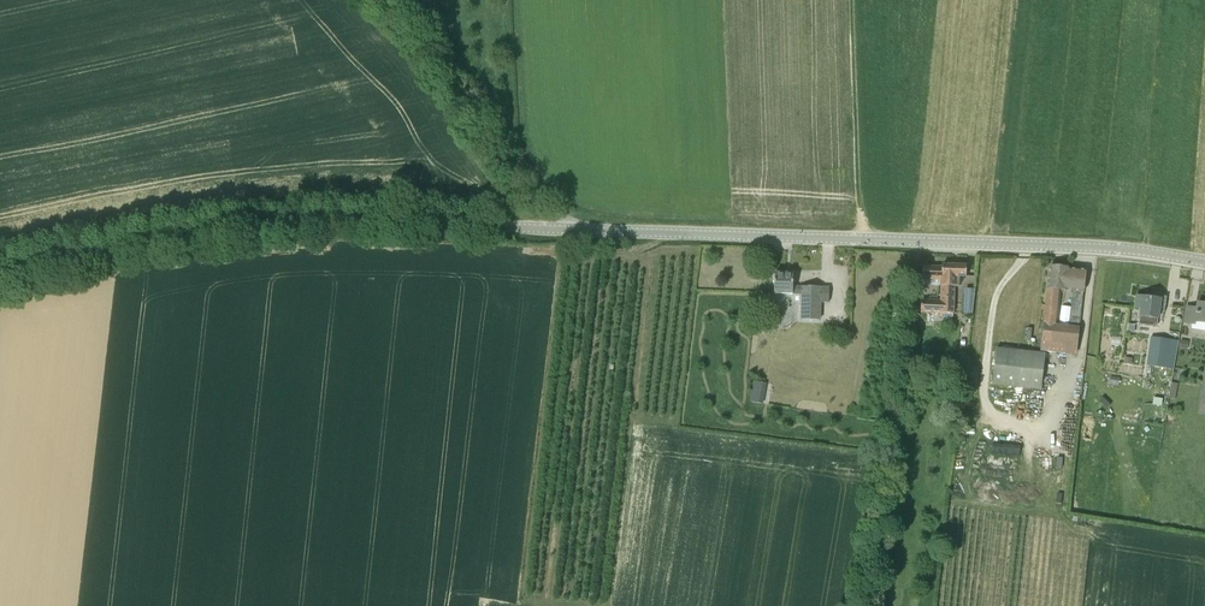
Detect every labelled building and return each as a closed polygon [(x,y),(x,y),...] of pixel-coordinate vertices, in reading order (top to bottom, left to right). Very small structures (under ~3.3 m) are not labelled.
[(942,265),(942,277),(941,277),(940,313),(941,313),(940,317),(953,318),(953,314),(954,314),(955,286),(957,287),(957,280),(961,280),(961,277),(966,278),(967,266),(942,265)] [(1070,268),(1050,266),(1044,324),(1041,351),(1066,354),(1067,344),(1078,345),(1083,292),(1086,270),(1070,268)] [(821,303),(829,303),(829,287),(820,287),(803,286),(803,287),(793,286),(794,273),(775,272),(775,294),(802,295),(801,320),(820,320),(821,303)] [(965,314),(972,315),(974,293),(966,292),(965,314)] [(1160,312),(1165,312),(1167,297),(1157,296),(1156,299),(1137,296),(1135,309),(1140,309),(1139,317),(1159,319),(1160,312)] [(1204,324),(1204,305),(1198,304),(1197,309),(1187,307),(1184,324),(1196,326),(1196,323),(1204,324)] [(1147,365),(1167,368),(1172,340),(1151,337),(1147,365)] [(991,385),(1041,390),(1045,353),(994,348),(991,385)] [(752,393),(751,400),(762,402),(763,395),(752,393)]
